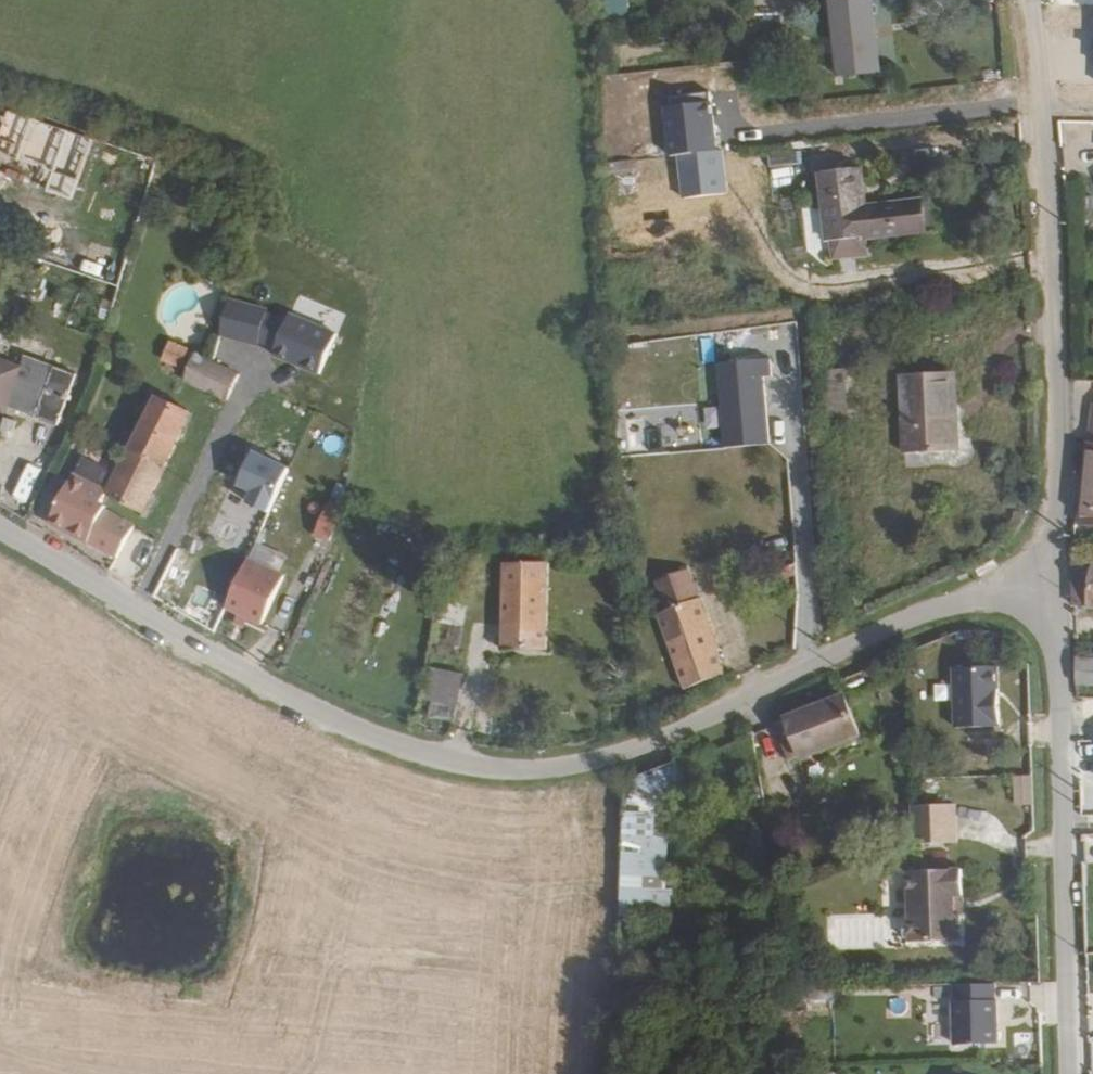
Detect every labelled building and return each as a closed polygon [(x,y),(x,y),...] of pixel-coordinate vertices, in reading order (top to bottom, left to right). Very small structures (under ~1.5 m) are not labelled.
[(604,10),(624,9),(623,0),(604,0),(604,10)] [(869,0),(868,0),(830,4),(838,78),(878,74),(869,0)] [(863,214),(859,176),(820,181),(827,248),(918,237),(915,208),(863,214)] [(191,351),(172,343),(164,360),(183,369),(191,351)] [(19,371),(0,364),(0,408),(4,410),(7,402),(55,421),(74,373),(26,354),(19,371)] [(248,377),(199,355),(187,381),(237,403),(248,377)] [(727,452),(770,447),(764,380),(771,379),(769,361),(718,366),(727,452)] [(844,371),(818,372),(820,429),(846,428),(844,371)] [(951,427),(949,374),(902,375),(904,454),(958,453),(958,427),(951,427)] [(193,415),(159,398),(114,485),(108,496),(143,514),(193,415)] [(1091,405),(1076,524),(1092,526),(1092,405),(1091,405)] [(247,504),(268,513),(287,469),(251,454),(238,486),(252,492),(247,504)] [(86,459),(81,475),(110,485),(115,470),(86,459)] [(28,505),(47,471),(34,464),(15,498),(28,505)] [(135,524),(101,506),(108,493),(75,476),(51,522),(118,556),(135,524)] [(314,539),(329,545),(342,515),(327,509),(314,539)] [(621,567),(621,558),(612,558),(613,567),(621,567)] [(224,611),(261,627),(283,578),(245,562),(224,611)] [(501,651),(545,652),(547,565),(503,565),(501,651)] [(1078,609),(1092,610),(1092,567),(1082,566),(1078,609)] [(688,569),(654,581),(665,613),(699,599),(688,569)] [(714,655),(720,654),(701,599),(699,599),(665,613),(656,616),(682,690),(721,676),(714,655)] [(1069,657),(1071,682),(1092,684),(1092,659),(1069,657)] [(423,700),(456,705),(460,675),(428,670),(423,700)] [(787,764),(857,737),(842,697),(771,725),(787,764)] [(675,764),(623,783),(620,884),(646,886),(649,811),(686,797),(675,764)] [(955,804),(912,805),(912,843),(956,842),(955,804)] [(962,892),(962,866),(908,867),(909,912),(902,918),(902,931),(909,938),(959,937),(959,911),(953,911),(953,892),(962,892)] [(619,920),(644,921),(646,886),(620,884),(619,920)] [(796,1008),(827,1007),(826,986),(796,987),(796,1008)] [(951,1000),(952,1044),(996,1042),(994,999),(993,987),(955,988),(956,1000),(951,1000)]
